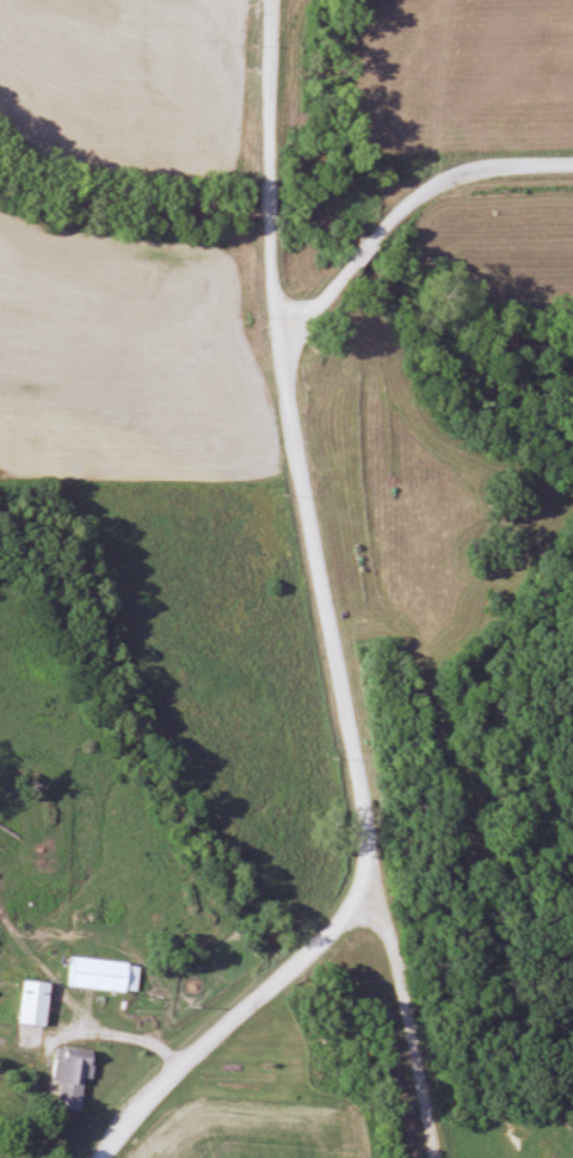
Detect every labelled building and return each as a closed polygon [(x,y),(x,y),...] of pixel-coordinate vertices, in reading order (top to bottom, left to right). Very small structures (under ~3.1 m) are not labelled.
[(141,962),(73,958),(72,988),(139,992),(141,962)] [(52,982),(27,979),(23,1024),(48,1026),(52,982)] [(92,1051),(59,1047),(54,1082),(63,1083),(60,1109),(85,1112),(92,1051)]
